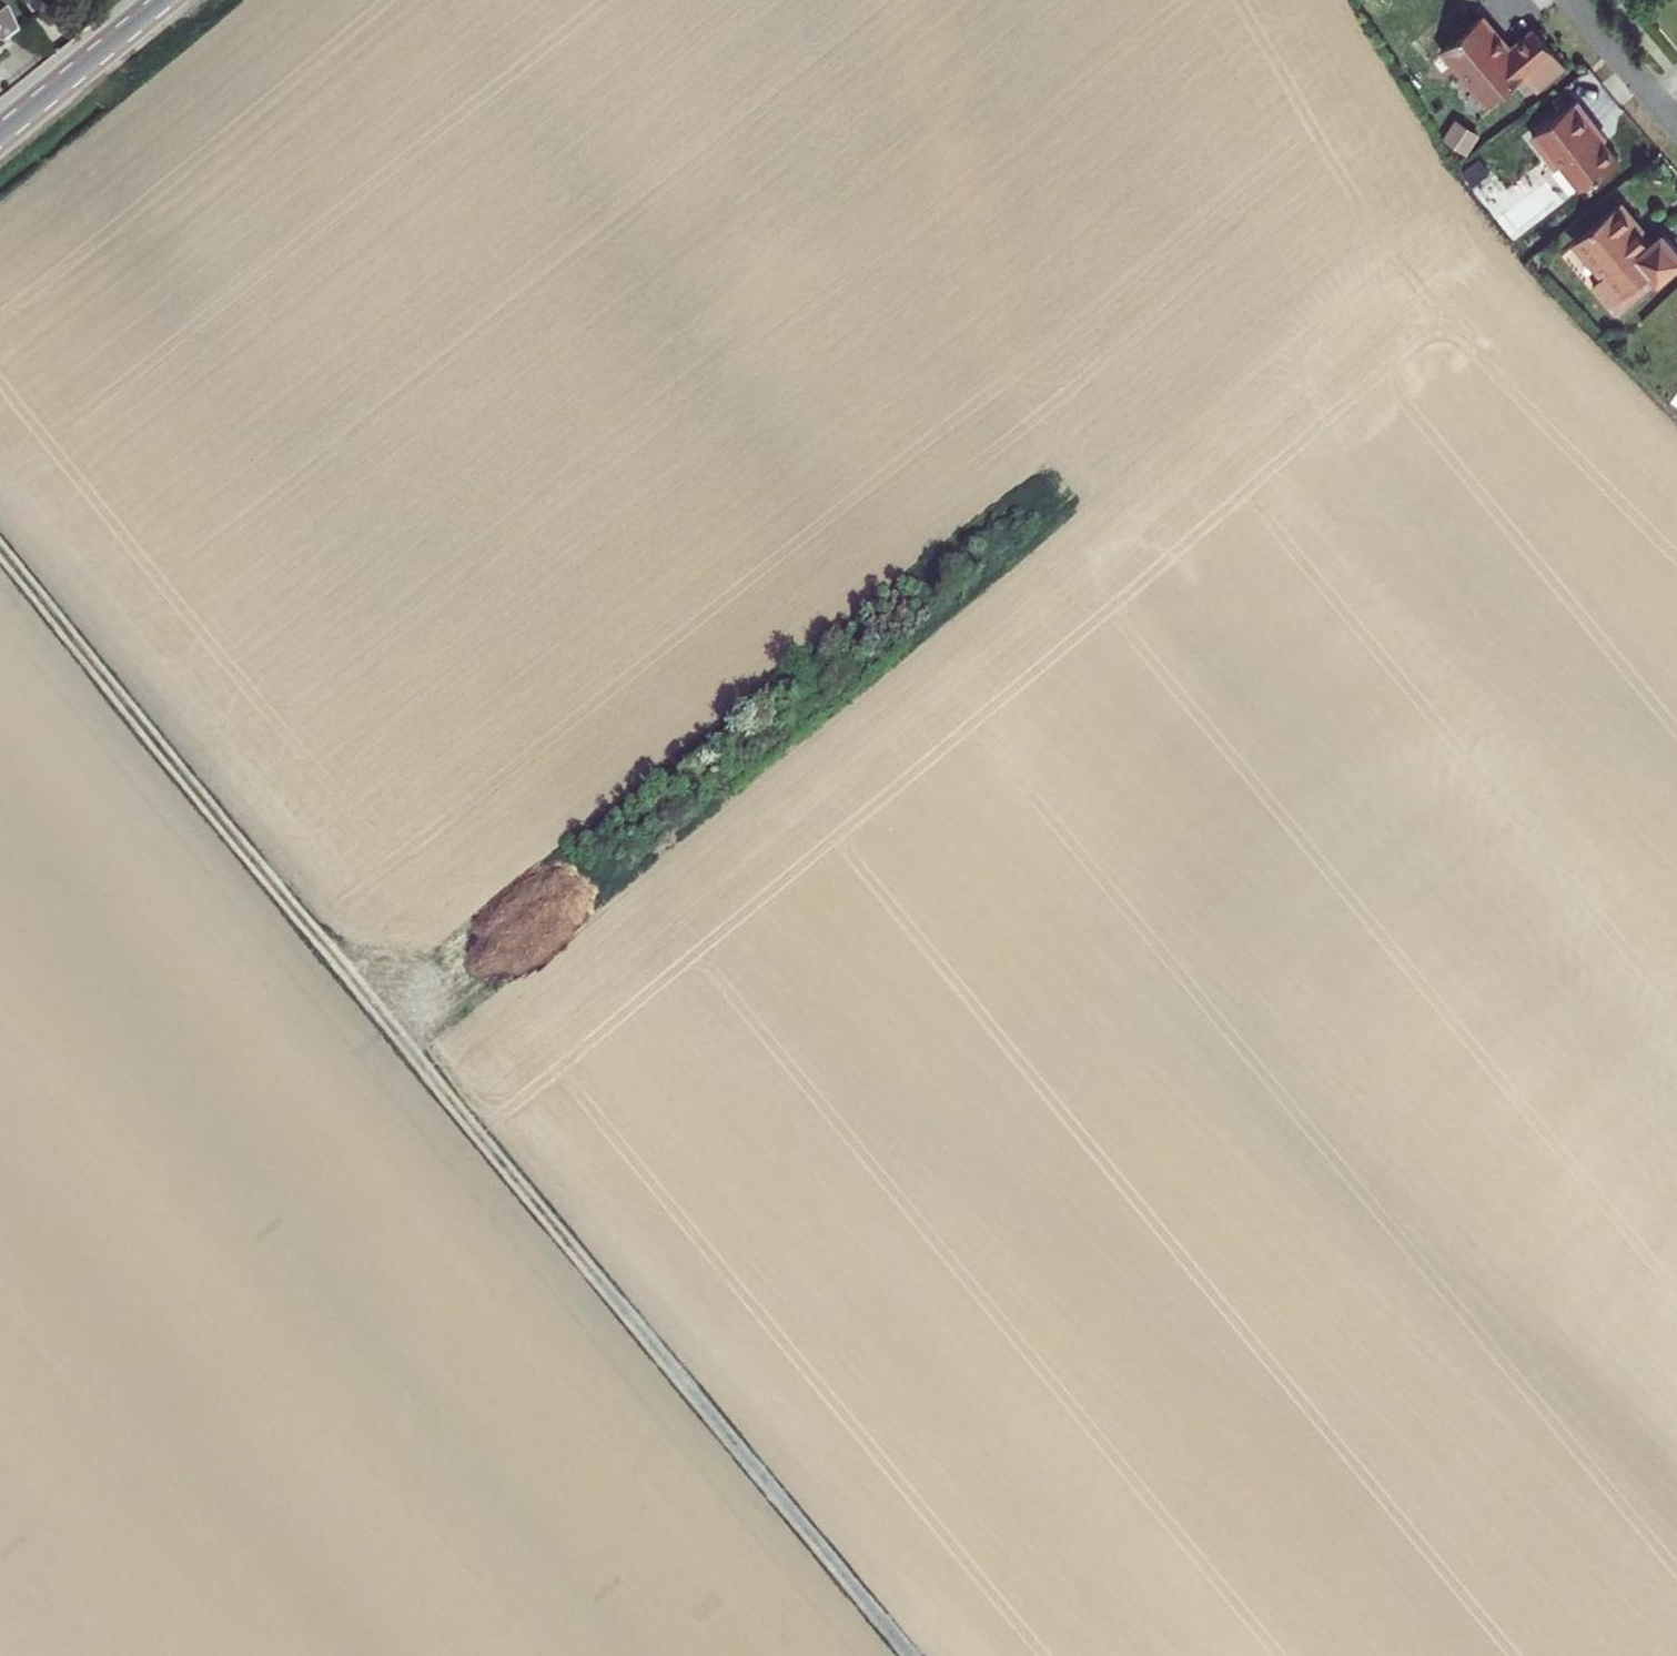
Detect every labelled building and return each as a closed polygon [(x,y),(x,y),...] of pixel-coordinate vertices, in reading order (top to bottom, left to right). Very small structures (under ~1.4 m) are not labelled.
[(1496,30),(1482,13),(1441,47),(1487,102),(1521,72),(1535,89),(1564,64),(1532,25),(1507,47),(1496,34),(1496,30)] [(1598,126),(1576,99),(1530,134),(1551,161),(1559,162),(1579,188),(1617,158),(1594,129),(1598,126)] [(1619,201),(1573,239),(1602,274),(1591,283),(1616,313),(1626,305),(1620,299),(1618,296),(1650,270),(1653,274),(1657,278),(1676,262),(1676,250),(1661,231),(1648,242),(1634,225),(1637,222),(1619,201)] [(1653,274),(1650,270),(1618,296),(1620,299),(1626,305),(1657,278),(1653,274)]
